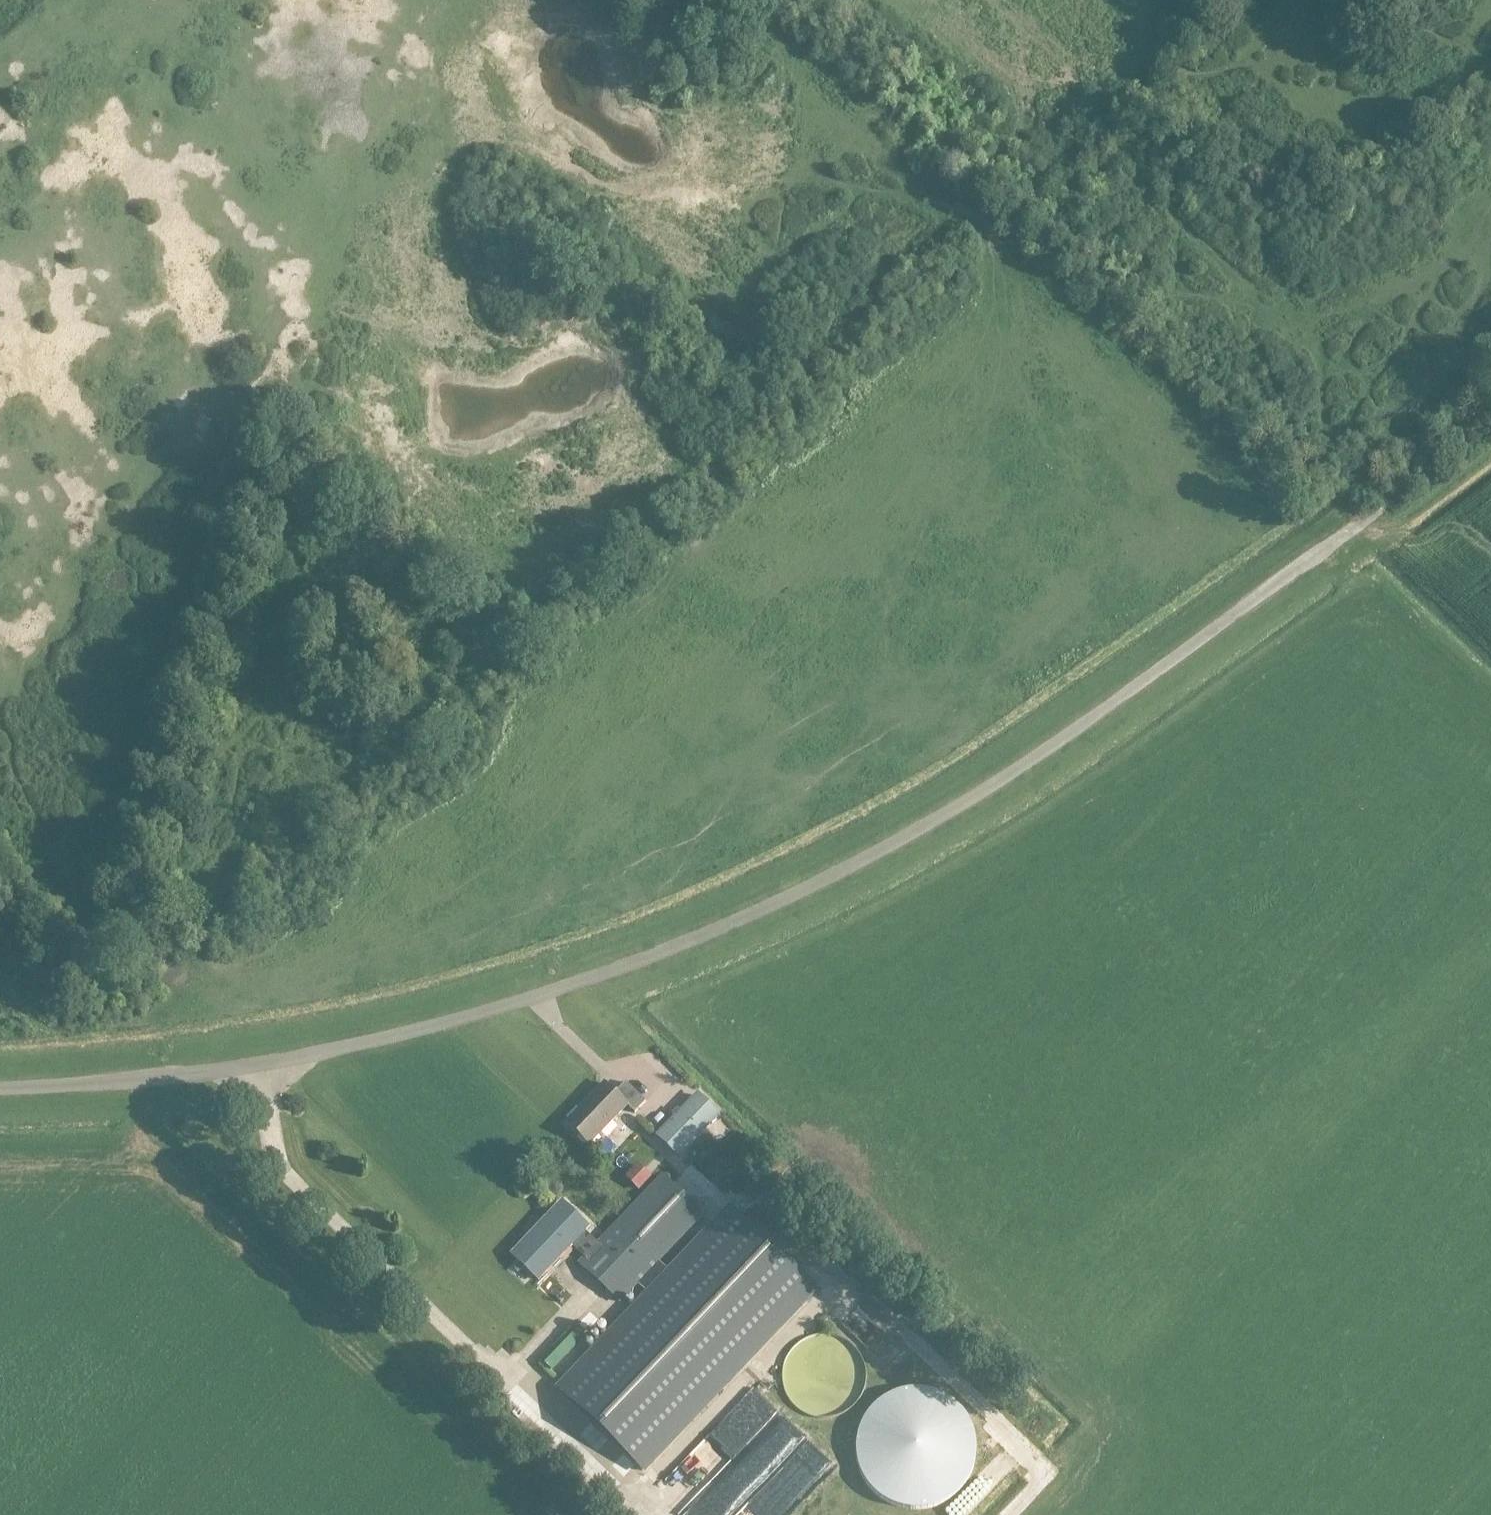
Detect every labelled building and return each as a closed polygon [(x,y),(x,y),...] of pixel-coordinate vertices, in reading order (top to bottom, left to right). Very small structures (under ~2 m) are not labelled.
[(603,1084),(565,1124),(588,1147),(626,1107),(634,1114),(645,1103),(624,1083),(614,1094),(603,1084)] [(658,1137),(678,1156),(705,1128),(709,1128),(716,1120),(716,1117),(717,1116),(715,1114),(716,1112),(711,1108),(708,1107),(705,1104),(705,1102),(701,1098),(698,1098),(697,1096),(695,1098),(693,1097),(685,1105),(686,1107),(658,1137)] [(637,1165),(625,1178),(639,1191),(651,1178),(637,1165)] [(561,1204),(511,1256),(537,1281),(570,1246),(583,1258),(578,1264),(618,1303),(637,1284),(649,1295),(557,1391),(642,1472),(815,1290),(730,1209),(667,1275),(656,1264),(701,1216),(660,1177),(596,1245),(583,1233),(587,1229),(561,1204)] [(865,1381),(866,1377),(865,1374),(865,1370),(864,1366),(863,1363),(862,1360),(860,1356),(858,1353),(856,1350),(853,1348),(851,1345),(848,1343),(845,1341),(841,1339),(838,1338),(835,1337),(831,1336),(827,1335),(824,1335),(820,1335),(816,1336),(813,1337),(809,1338),(806,1339),(803,1341),(800,1343),(797,1345),(794,1348),(791,1350),(789,1353),(787,1356),(786,1360),(784,1363),(783,1366),(782,1370),(782,1374),(782,1377),(782,1381),(782,1385),(783,1388),(784,1392),(786,1395),(787,1398),(789,1401),(791,1404),(794,1407),(797,1409),(800,1412),(803,1414),(806,1415),(809,1417),(813,1418),(816,1419),(820,1419),(824,1419),(827,1419),(831,1419),(835,1418),(838,1417),(841,1415),(845,1414),(848,1412),(851,1409),(853,1407),(856,1404),(858,1401),(860,1398),(862,1395),(863,1392),(864,1388),(865,1385),(865,1381)] [(964,1437),(964,1433),(964,1429),(963,1425),(962,1421),(961,1418),(960,1414),(958,1410),(956,1407),(953,1404),(950,1401),(948,1398),(944,1396),(941,1394),(937,1392),(934,1390),(930,1389),(926,1388),(922,1388),(918,1388),(914,1388),(910,1388),(906,1389),(902,1390),(899,1392),(895,1394),(892,1396),(889,1398),(886,1401),(883,1404),(881,1407),(878,1410),(877,1414),(875,1418),(874,1421),(873,1425),(873,1429),(872,1433),(873,1437),(873,1441),(874,1445),(875,1449),(877,1453),(878,1456),(881,1460),(883,1463),(886,1466),(889,1468),(892,1471),(895,1473),(899,1475),(902,1476),(906,1478),(910,1478),(914,1479),(918,1479),(922,1479),(926,1478),(930,1478),(934,1476),(937,1475),(941,1473),(944,1471),(948,1468),(950,1466),(953,1463),(956,1460),(958,1456),(960,1453),(961,1449),(962,1445),(963,1441),(964,1437)] [(734,1454),(764,1428),(742,1403),(712,1430),(734,1454)]
